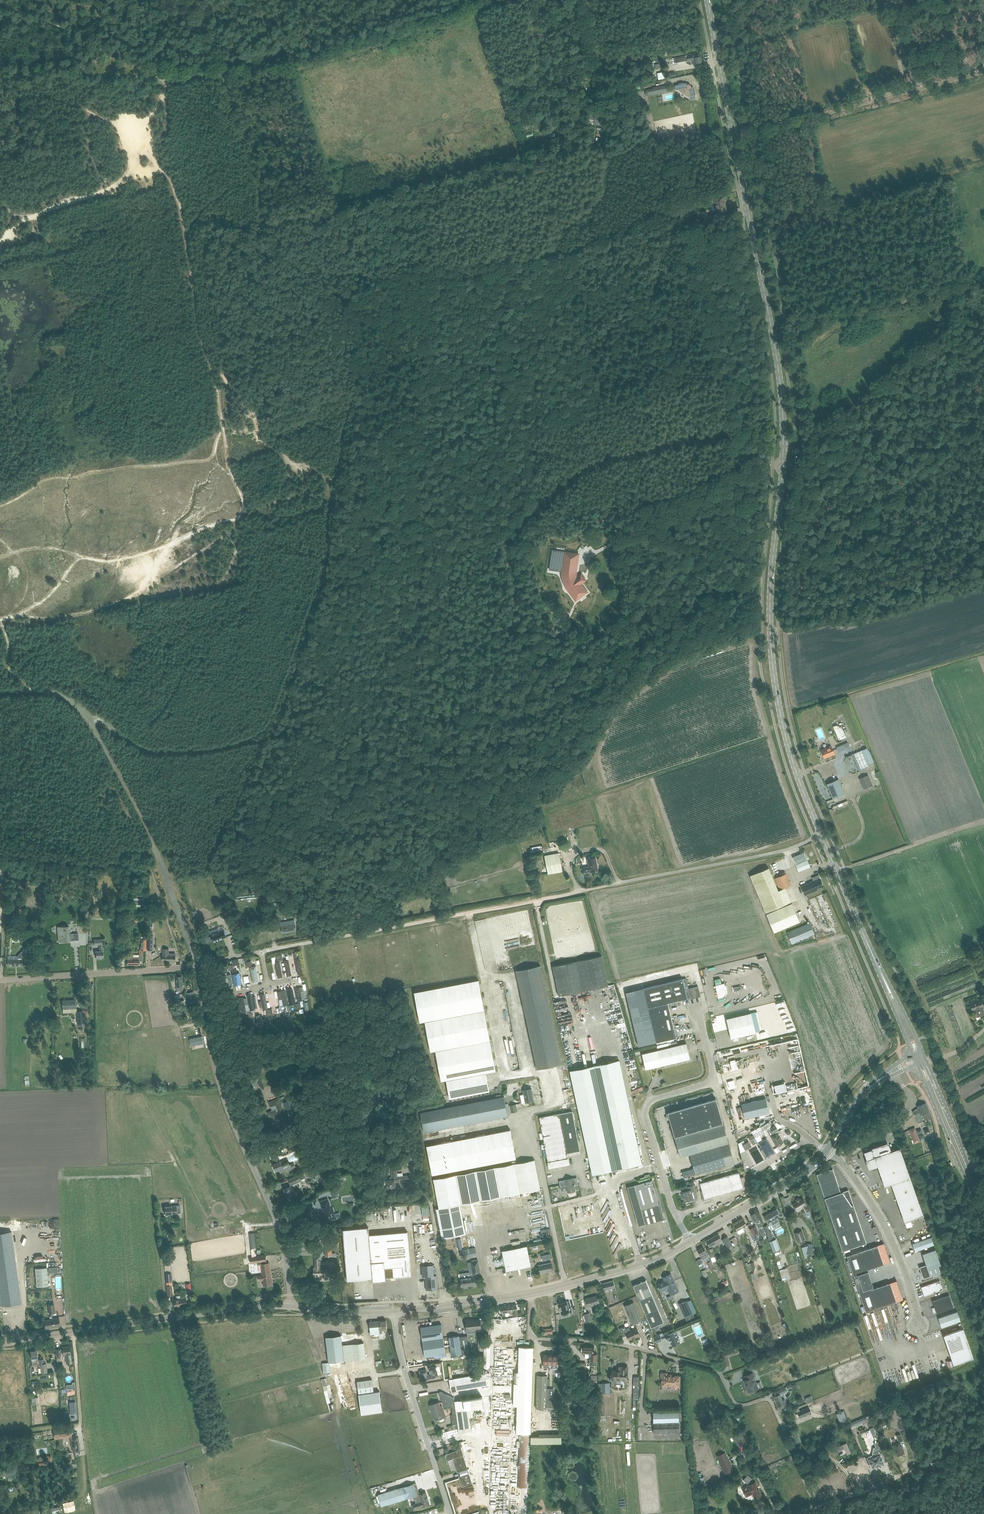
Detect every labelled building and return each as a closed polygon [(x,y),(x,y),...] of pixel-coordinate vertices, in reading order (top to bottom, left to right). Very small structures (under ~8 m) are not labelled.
[(674,58),(675,63),(691,60),(692,60),(694,60),(695,64),(702,62),(701,56),(698,57),(697,54),(687,56),(687,55),(674,58)] [(690,98),(690,99),(695,99),(694,95),(695,94),(694,90),(693,90),(693,87),(691,87),(691,86),(689,85),(687,85),(687,83),(684,84),(683,83),(679,84),(675,85),(676,90),(678,90),(681,92),(684,94),(687,96),(690,98)] [(645,90),(646,96),(648,95),(648,96),(662,93),(668,92),(666,86),(661,87),(660,86),(653,88),(653,89),(645,90)] [(595,113),(591,113),(589,118),(594,119),(594,122),(597,123),(597,122),(598,122),(598,120),(600,121),(602,111),(595,110),(595,113)] [(725,203),(724,197),(714,200),(717,212),(727,210),(726,205),(725,205),(725,203)] [(706,211),(701,212),(703,221),(714,218),(713,213),(707,215),(706,211)] [(543,465),(527,519),(566,531),(563,539),(560,551),(558,572),(560,592),(576,627),(614,607),(610,597),(615,595),(614,593),(609,596),(604,586),(613,582),(609,576),(608,569),(609,559),(616,537),(609,535),(624,490),(543,465)] [(570,638),(571,633),(557,629),(555,634),(570,638)] [(841,724),(834,726),(838,739),(844,737),(841,724)] [(832,746),(821,750),(825,758),(828,756),(828,755),(834,752),(832,746)] [(862,751),(853,754),(860,771),(869,767),(867,764),(874,762),(868,748),(862,751)] [(873,786),(868,775),(859,779),(864,789),(873,786)] [(845,794),(838,779),(827,784),(833,799),(845,794)] [(798,871),(810,866),(804,851),(792,856),(798,871)] [(563,871),(562,866),(559,853),(545,856),(548,874),(563,871)] [(598,870),(597,865),(596,857),(588,859),(589,865),(583,866),(584,872),(590,871),(590,872),(598,870)] [(766,912),(784,905),(791,902),(785,887),(778,890),(769,868),(750,875),(752,880),(766,912)] [(801,884),(805,894),(824,887),(819,874),(811,877),(812,880),(801,884)] [(810,922),(787,930),(790,941),(814,934),(810,922)] [(281,926),(282,928),(283,933),(296,931),(295,923),(281,926)] [(57,927),(58,937),(58,942),(69,941),(69,939),(72,939),(72,940),(79,940),(78,933),(69,934),(69,926),(57,927)] [(211,935),(204,938),(206,944),(213,941),(213,942),(223,938),(226,937),(224,930),(219,932),(218,928),(209,931),(211,935)] [(96,952),(96,953),(96,958),(97,959),(101,959),(101,957),(104,957),(103,939),(94,940),(94,945),(99,945),(99,952),(96,952)] [(139,957),(127,957),(127,965),(140,965),(140,961),(143,961),(143,955),(142,955),(142,950),(146,950),(146,939),(140,939),(140,950),(139,950),(139,955),(139,957)] [(7,959),(8,965),(22,965),(22,959),(22,956),(24,953),(27,953),(31,953),(31,941),(26,941),(27,946),(17,956),(17,959),(7,959)] [(163,961),(176,961),(176,955),(172,955),(172,953),(169,953),(169,949),(163,949),(163,955),(163,961)] [(559,995),(608,985),(602,955),(553,966),(559,995)] [(298,959),(292,960),(294,976),(300,975),(298,959)] [(290,977),(287,961),(281,962),(284,978),(290,977)] [(281,978),(278,962),(272,963),(275,980),(281,978)] [(516,970),(517,976),(537,1069),(562,1064),(541,965),(516,970)] [(257,966),(250,967),(254,983),(261,982),(257,966)] [(236,973),(232,973),(234,981),(235,985),(238,984),(241,984),(239,972),(236,973)] [(229,975),(222,977),(224,989),(232,988),(229,975)] [(683,978),(626,992),(639,1046),(677,1037),(673,1021),(686,1018),(683,1005),(685,1004),(684,999),(688,998),(683,978)] [(496,1071),(479,980),(414,992),(420,1022),(425,1021),(431,1052),(435,1051),(441,1081),(446,1080),(450,1099),(490,1091),(486,1072),(496,1071)] [(724,983),(715,985),(718,996),(727,994),(726,992),(727,991),(726,985),(725,985),(724,983)] [(700,995),(697,985),(687,987),(690,998),(700,995)] [(302,988),(295,989),(298,1002),(302,1001),(302,999),(306,998),(304,990),(303,991),(302,988)] [(292,989),(287,990),(290,1004),(295,1003),(292,989)] [(287,1005),(284,991),(277,993),(280,1007),(286,1006),(287,1005)] [(195,1002),(196,1001),(194,992),(187,993),(189,1003),(191,1003),(192,1005),(196,1005),(195,1002)] [(276,1007),(273,994),(267,995),(270,1008),(276,1007)] [(257,1008),(255,1000),(251,1001),(250,996),(245,997),(246,999),(247,1005),(248,1012),(253,1011),(253,1008),(257,1008)] [(242,1000),(242,998),(237,999),(240,1015),(244,1014),(243,1006),(247,1005),(246,999),(242,1000)] [(970,1002),(972,1008),(974,1007),(977,1016),(983,1014),(983,1013),(981,1005),(982,1005),(980,999),(970,1002)] [(75,1008),(75,1000),(68,1000),(68,1001),(62,1002),(63,1009),(75,1008)] [(710,1014),(714,1032),(725,1029),(721,1011),(710,1014)] [(727,1018),(731,1038),(756,1032),(751,1013),(727,1018)] [(202,1036),(190,1039),(191,1046),(203,1043),(202,1036)] [(646,1069),(661,1065),(690,1058),(687,1043),(657,1050),(642,1054),(646,1069)] [(570,1070),(593,1174),(642,1164),(619,1060),(570,1070)] [(774,1084),(776,1093),(786,1090),(784,1082),(774,1084)] [(532,1088),(528,1089),(523,1090),(524,1094),(521,1095),(522,1103),(534,1101),(532,1088)] [(506,1106),(505,1100),(504,1095),(460,1104),(420,1112),(424,1132),(464,1124),(503,1117),(508,1116),(507,1113),(517,1111),(516,1104),(506,1106)] [(895,1097),(878,1108),(883,1115),(900,1103),(895,1097)] [(271,1106),(273,1110),(267,1112),(273,1127),(278,1126),(276,1121),(278,1120),(278,1121),(287,1117),(279,1098),(269,1102),(270,1107),(271,1106)] [(741,1104),(745,1118),(769,1113),(766,1098),(741,1104)] [(295,1106),(292,1099),(285,1102),(288,1109),(295,1106)] [(675,1136),(723,1123),(716,1099),(668,1113),(675,1136)] [(918,1108),(913,1111),(914,1114),(915,1116),(918,1123),(932,1117),(926,1103),(917,1106),(918,1108)] [(560,1113),(540,1117),(548,1161),(549,1168),(570,1164),(568,1157),(568,1158),(565,1143),(578,1141),(572,1111),(560,1113)] [(761,1126),(761,1128),(763,1131),(770,1127),(768,1122),(761,1126)] [(675,1138),(681,1157),(690,1154),(694,1168),(682,1171),(684,1178),(696,1174),(725,1166),(735,1163),(725,1129),(723,1124),(675,1138)] [(775,1125),(771,1128),(770,1128),(773,1134),(778,1131),(775,1125)] [(511,1130),(427,1146),(432,1174),(516,1158),(511,1130)] [(783,1142),(778,1133),(771,1137),(777,1146),(778,1145),(779,1146),(782,1145),(782,1144),(782,1143),(783,1142)] [(764,1139),(758,1143),(765,1157),(772,1153),(767,1144),(766,1142),(764,1139)] [(359,1146),(367,1154),(372,1149),(364,1141),(359,1146)] [(743,1144),(742,1144),(745,1150),(751,1146),(748,1141),(745,1143),(744,1141),(742,1143),(743,1144)] [(289,1153),(296,1150),(299,1148),(297,1143),(287,1148),(289,1153)] [(869,1153),(867,1155),(869,1159),(868,1159),(871,1167),(877,1165),(885,1186),(891,1184),(904,1222),(923,1215),(900,1148),(890,1152),(887,1145),(872,1151),(869,1153)] [(757,1148),(750,1152),(756,1163),(763,1159),(757,1148)] [(289,1161),(282,1163),(278,1155),(274,1157),(276,1163),(273,1164),(276,1170),(280,1169),(282,1173),(286,1171),(296,1167),(294,1162),(290,1163),(289,1161)] [(439,1209),(540,1189),(535,1159),(433,1179),(439,1209)] [(384,1186),(385,1191),(391,1191),(390,1188),(396,1188),(395,1182),(406,1181),(406,1187),(412,1186),(411,1175),(397,1176),(396,1165),(391,1166),(392,1179),(387,1180),(387,1185),(384,1186)] [(866,1242),(848,1190),(841,1192),(833,1168),(817,1174),(843,1250),(866,1242)] [(701,1191),(702,1196),(703,1200),(711,1198),(710,1197),(743,1187),(742,1183),(739,1172),(729,1175),(700,1183),(702,1191),(701,1191)] [(299,1175),(298,1176),(288,1179),(291,1185),(301,1181),(300,1180),(299,1175)] [(560,1181),(561,1187),(567,1186),(568,1192),(576,1191),(574,1185),(578,1184),(577,1178),(573,1179),(573,1178),(565,1179),(565,1180),(560,1181)] [(659,1204),(652,1180),(628,1187),(639,1226),(646,1224),(642,1209),(653,1206),(657,1216),(658,1216),(659,1220),(664,1218),(659,1204)] [(297,1203),(295,1198),(290,1185),(283,1188),(289,1200),(287,1201),(288,1206),(297,1203)] [(695,1190),(693,1185),(685,1187),(685,1188),(687,1187),(688,1190),(683,1191),(685,1201),(694,1199),(691,1191),(695,1190)] [(325,1215),(323,1216),(325,1222),(337,1218),(333,1208),(332,1209),(328,1198),(320,1201),(325,1215)] [(804,1212),(806,1216),(808,1217),(809,1217),(810,1216),(810,1215),(810,1214),(808,1210),(809,1210),(806,1205),(807,1205),(803,1198),(793,1203),(797,1210),(802,1208),(803,1210),(803,1211),(803,1212),(804,1212)] [(180,1205),(165,1207),(165,1214),(181,1213),(180,1205)] [(776,1209),(764,1216),(766,1220),(768,1223),(771,1221),(773,1225),(779,1221),(777,1218),(780,1216),(779,1213),(776,1209)] [(461,1210),(437,1214),(442,1238),(466,1234),(461,1210)] [(752,1218),(754,1222),(756,1224),(758,1223),(761,1233),(762,1235),(766,1234),(765,1231),(763,1226),(762,1226),(760,1218),(756,1212),(751,1215),(753,1218),(752,1218)] [(744,1219),(734,1224),(736,1229),(737,1230),(741,1228),(743,1227),(744,1226),(747,1225),(746,1223),(744,1219)] [(347,1281),(373,1279),(369,1235),(368,1227),(343,1229),(347,1281)] [(802,1230),(794,1233),(798,1242),(799,1242),(800,1244),(805,1242),(804,1240),(806,1240),(802,1230)] [(1,1306),(21,1303),(17,1273),(16,1262),(11,1231),(0,1233),(0,1297),(1,1306)] [(373,1279),(373,1282),(386,1281),(386,1278),(411,1275),(407,1232),(369,1235),(373,1279)] [(706,1240),(709,1244),(710,1247),(716,1243),(718,1246),(720,1244),(719,1242),(722,1239),(719,1233),(706,1240)] [(731,1253),(735,1251),(727,1235),(723,1238),(731,1253)] [(931,1237),(912,1243),(915,1251),(934,1244),(931,1237)] [(770,1241),(773,1251),(779,1249),(776,1239),(770,1241)] [(332,1256),(332,1240),(324,1241),(325,1256),(332,1256)] [(877,1245),(847,1255),(866,1312),(903,1299),(897,1280),(871,1289),(871,1288),(873,1287),(868,1271),(865,1272),(865,1270),(884,1264),(890,1262),(883,1243),(877,1245)] [(502,1251),(507,1270),(531,1265),(530,1262),(533,1261),(531,1253),(529,1254),(527,1246),(502,1251)] [(703,1246),(698,1249),(700,1254),(702,1258),(703,1259),(704,1259),(705,1260),(707,1262),(707,1263),(710,1268),(709,1268),(711,1271),(712,1273),(715,1271),(714,1269),(715,1268),(710,1260),(709,1257),(708,1255),(706,1251),(703,1246)] [(460,1253),(462,1252),(464,1257),(477,1254),(475,1247),(460,1250),(460,1253)] [(252,1257),(250,1257),(251,1263),(267,1261),(266,1255),(257,1256),(256,1253),(256,1248),(251,1249),(252,1257)] [(935,1249),(922,1254),(926,1265),(919,1267),(923,1278),(943,1271),(935,1249)] [(709,1253),(710,1256),(712,1260),(717,1257),(714,1251),(709,1253)] [(330,1270),(327,1270),(327,1266),(321,1267),(321,1256),(315,1256),(316,1270),(314,1270),(314,1275),(317,1275),(317,1276),(318,1276),(318,1275),(320,1275),(320,1280),(325,1280),(325,1275),(330,1275),(330,1270)] [(460,1278),(461,1286),(466,1286),(466,1285),(470,1284),(470,1285),(476,1284),(475,1275),(481,1274),(478,1260),(470,1262),(473,1275),(471,1276),(470,1272),(460,1274),(460,1278)] [(550,1271),(553,1271),(554,1270),(553,1267),(551,1262),(539,1265),(540,1273),(550,1271)] [(271,1280),(269,1263),(262,1264),(263,1272),(262,1272),(263,1275),(259,1276),(260,1281),(263,1280),(264,1286),(272,1285),(272,1280),(271,1280)] [(432,1291),(434,1289),(438,1289),(437,1275),(434,1276),(433,1265),(422,1266),(423,1277),(425,1277),(426,1290),(430,1290),(432,1291)] [(35,1268),(36,1287),(48,1286),(47,1267),(35,1268)] [(663,1277),(664,1280),(658,1283),(661,1291),(668,1288),(670,1294),(678,1291),(671,1274),(663,1277)] [(613,1280),(603,1283),(604,1288),(604,1290),(605,1290),(611,1289),(611,1290),(613,1290),(614,1294),(617,1293),(615,1287),(615,1285),(613,1280)] [(664,1321),(646,1280),(633,1285),(651,1327),(664,1321)] [(943,1289),(940,1280),(921,1287),(923,1294),(924,1293),(925,1295),(943,1289)] [(612,1292),(605,1295),(610,1306),(616,1303),(612,1292)] [(187,1305),(186,1300),(190,1299),(189,1293),(180,1295),(181,1298),(173,1300),(174,1307),(187,1305)] [(597,1295),(586,1298),(588,1306),(594,1305),(594,1308),(600,1306),(599,1303),(600,1303),(599,1301),(603,1300),(604,1306),(607,1305),(605,1300),(604,1297),(599,1299),(597,1295)] [(949,1295),(932,1301),(937,1313),(953,1307),(949,1295)] [(684,1317),(685,1316),(692,1313),(687,1300),(679,1304),(684,1317)] [(559,1303),(561,1314),(569,1312),(569,1313),(573,1313),(571,1306),(568,1307),(566,1302),(566,1301),(563,1302),(562,1301),(559,1302),(559,1303)] [(634,1302),(624,1305),(632,1324),(641,1320),(634,1302)] [(504,1306),(501,1306),(502,1313),(505,1313),(509,1312),(514,1311),(514,1316),(518,1315),(516,1304),(504,1306)] [(960,1321),(957,1311),(938,1318),(942,1327),(960,1321)] [(44,1320),(44,1323),(45,1328),(60,1326),(59,1318),(44,1320)] [(382,1330),(387,1329),(386,1320),(369,1322),(371,1335),(379,1334),(379,1333),(382,1333),(382,1330)] [(470,1320),(466,1320),(466,1325),(467,1333),(482,1331),(481,1325),(480,1320),(470,1321),(470,1320)] [(425,1356),(446,1353),(441,1324),(421,1327),(425,1356)] [(640,1335),(637,1327),(630,1330),(629,1327),(626,1328),(625,1326),(619,1328),(623,1336),(627,1335),(629,1340),(633,1339),(633,1338),(636,1337),(640,1335)] [(944,1335),(954,1364),(973,1357),(963,1329),(944,1335)] [(667,1340),(669,1339),(672,1346),(680,1342),(680,1341),(680,1340),(679,1338),(678,1337),(675,1330),(665,1334),(665,1335),(661,1336),(660,1334),(654,1336),(656,1343),(662,1340),(662,1339),(666,1338),(667,1340)] [(449,1337),(450,1342),(452,1355),(462,1354),(460,1338),(459,1335),(449,1337)] [(364,1355),(362,1343),(342,1345),(341,1336),(326,1337),(329,1362),(330,1362),(366,1358),(365,1355),(364,1355)] [(467,1336),(460,1338),(462,1354),(470,1353),(467,1336)] [(478,1341),(478,1343),(475,1343),(475,1347),(471,1348),(471,1350),(481,1350),(480,1341),(478,1341)] [(584,1345),(583,1353),(588,1353),(590,1353),(590,1361),(590,1365),(597,1365),(597,1361),(597,1359),(598,1354),(594,1353),(594,1346),(588,1345),(584,1345)] [(62,1349),(63,1354),(65,1354),(67,1364),(72,1363),(69,1346),(62,1347),(63,1349),(62,1349)] [(519,1351),(518,1383),(514,1383),(513,1405),(517,1406),(517,1432),(531,1433),(533,1352),(533,1347),(519,1346),(519,1351)] [(734,1348),(721,1353),(725,1366),(730,1364),(727,1357),(736,1354),(734,1348)] [(31,1356),(31,1358),(32,1365),(38,1365),(39,1367),(40,1367),(41,1373),(47,1372),(46,1364),(45,1364),(44,1359),(38,1360),(37,1350),(31,1351),(31,1356)] [(544,1366),(548,1366),(558,1366),(558,1355),(544,1355),(544,1360),(544,1364),(544,1366)] [(323,1363),(324,1372),(331,1371),(330,1362),(329,1362),(323,1363)] [(426,1369),(420,1371),(423,1381),(432,1378),(432,1379),(438,1376),(437,1372),(437,1371),(435,1365),(428,1368),(430,1374),(428,1374),(426,1369)] [(627,1379),(627,1376),(628,1371),(627,1371),(627,1366),(621,1366),(621,1371),(612,1370),(612,1374),(610,1374),(610,1379),(617,1380),(617,1378),(627,1379)] [(483,1373),(464,1377),(453,1379),(450,1379),(452,1391),(489,1384),(489,1372),(487,1373),(487,1369),(483,1369),(483,1373)] [(668,1385),(675,1385),(675,1386),(680,1387),(680,1375),(671,1375),(671,1376),(667,1375),(667,1372),(661,1372),(661,1377),(662,1377),(662,1383),(668,1383),(668,1385)] [(754,1376),(753,1372),(743,1376),(745,1376),(747,1379),(744,1380),(749,1392),(759,1388),(757,1388),(755,1384),(756,1383),(755,1380),(753,1380),(752,1377),(754,1376)] [(537,1375),(537,1395),(536,1408),(546,1409),(552,1409),(562,1409),(562,1399),(554,1399),(554,1395),(547,1395),(547,1375),(537,1375)] [(372,1379),(357,1381),(359,1393),(374,1391),(372,1379)] [(601,1383),(601,1389),(599,1389),(599,1393),(601,1393),(610,1393),(610,1383),(601,1383)] [(326,1385),(323,1386),(329,1410),(334,1409),(332,1402),(330,1403),(326,1385)] [(779,1390),(774,1392),(776,1395),(775,1396),(780,1409),(783,1408),(782,1405),(783,1405),(787,1403),(785,1399),(783,1400),(780,1394),(781,1394),(787,1391),(786,1387),(779,1390)] [(374,1392),(359,1394),(362,1414),(382,1411),(380,1391),(374,1392)] [(441,1392),(440,1392),(442,1400),(445,1408),(451,1406),(453,1415),(451,1415),(453,1429),(458,1428),(459,1433),(471,1431),(469,1417),(474,1417),(473,1410),(484,1408),(483,1396),(455,1401),(455,1398),(441,1392)] [(438,1419),(439,1419),(439,1420),(440,1421),(441,1421),(443,1420),(444,1420),(444,1419),(444,1417),(446,1417),(442,1406),(440,1407),(439,1403),(430,1405),(435,1420),(438,1419)] [(798,1412),(800,1417),(811,1412),(809,1407),(798,1412)] [(654,1412),(654,1433),(680,1432),(679,1411),(654,1412)] [(836,1419),(846,1414),(844,1411),(834,1415),(836,1419)] [(865,1421),(863,1417),(851,1422),(853,1426),(865,1421)] [(55,1438),(61,1438),(70,1436),(71,1440),(72,1447),(74,1447),(74,1452),(80,1451),(78,1436),(75,1436),(75,1438),(72,1438),(71,1429),(60,1430),(60,1429),(54,1430),(55,1438)] [(802,1442),(797,1430),(792,1432),(797,1444),(802,1442)] [(738,1448),(747,1444),(742,1432),(733,1436),(738,1448)] [(518,1446),(518,1487),(528,1487),(529,1433),(519,1433),(519,1440),(516,1440),(516,1446),(518,1446)] [(899,1443),(893,1445),(897,1455),(905,1453),(900,1441),(903,1440),(901,1434),(897,1435),(899,1441),(899,1443)] [(561,1443),(561,1435),(530,1435),(530,1443),(561,1443)] [(846,1443),(837,1446),(839,1450),(844,1448),(847,1454),(851,1453),(846,1443)] [(869,1457),(866,1459),(869,1466),(872,1464),(873,1467),(883,1463),(881,1458),(885,1457),(882,1448),(874,1451),(876,1455),(869,1457)] [(461,1450),(450,1453),(446,1455),(447,1460),(453,1458),(458,1472),(467,1469),(461,1450)] [(725,1452),(717,1456),(721,1466),(725,1475),(734,1470),(730,1462),(725,1452)] [(47,1456),(48,1462),(38,1463),(38,1465),(49,1464),(48,1462),(51,1462),(51,1456),(47,1456)] [(476,1475),(476,1471),(469,1474),(459,1477),(462,1486),(472,1483),(476,1481),(475,1477),(474,1476),(476,1475)] [(746,1496),(747,1496),(746,1496),(753,1493),(755,1498),(759,1496),(758,1494),(761,1493),(759,1488),(757,1489),(756,1487),(758,1486),(756,1482),(752,1484),(751,1480),(752,1478),(748,1474),(743,1480),(747,1483),(749,1481),(750,1484),(743,1488),(743,1487),(742,1488),(746,1496)] [(407,1485),(402,1487),(405,1499),(410,1497),(415,1496),(411,1484),(407,1485)] [(402,1487),(378,1494),(381,1506),(405,1499),(402,1487)] [(426,1492),(419,1494),(422,1502),(412,1504),(414,1509),(423,1506),(430,1504),(426,1492)] [(64,1512),(75,1510),(74,1500),(62,1502),(64,1512)] [(55,1511),(56,1513),(61,1512),(59,1505),(51,1507),(52,1511),(55,1511)]
